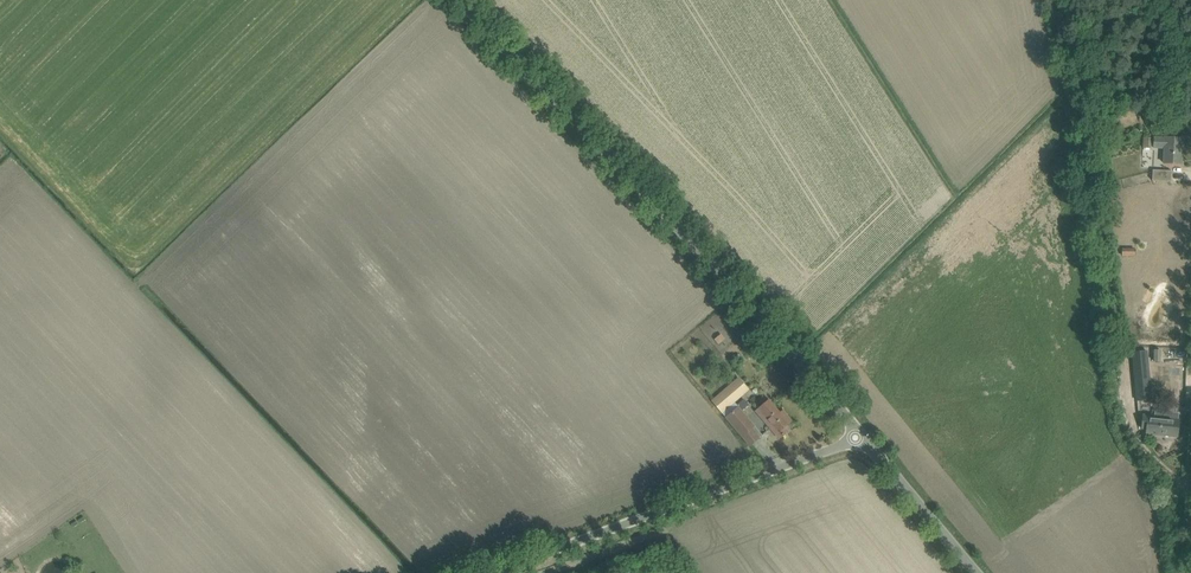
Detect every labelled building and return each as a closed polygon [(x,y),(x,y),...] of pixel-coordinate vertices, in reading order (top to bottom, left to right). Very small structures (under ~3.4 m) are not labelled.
[(1137,109),(1107,118),(1111,131),(1140,123),(1137,109)] [(1151,148),(1152,138),(1143,137),(1142,148),(1151,148)] [(1183,139),(1171,138),(1165,138),(1154,138),(1153,148),(1164,148),(1163,163),(1182,164),(1182,153),(1180,153),(1181,139),(1183,139)] [(1172,171),(1160,170),(1153,170),(1152,181),(1171,182),(1172,171)] [(1134,256),(1134,247),(1122,247),(1122,256),(1134,256)] [(721,334),(714,340),(719,346),(726,340),(721,334)] [(1143,365),(1140,366),(1138,360),(1134,362),(1137,374),(1144,372),(1143,365)] [(734,402),(747,391),(737,379),(712,401),(743,437),(755,427),(741,412),(748,406),(743,400),(737,406),(734,402)] [(1142,412),(1151,411),(1152,411),(1151,405),(1156,404),(1152,386),(1138,389),(1142,412)] [(756,411),(770,428),(772,430),(779,439),(788,432),(784,428),(792,421),(785,414),(783,416),(769,400),(756,411)] [(1178,420),(1179,413),(1155,411),(1154,418),(1148,417),(1149,416),(1143,415),(1142,428),(1147,429),(1146,434),(1177,437),(1179,420),(1178,420)]
